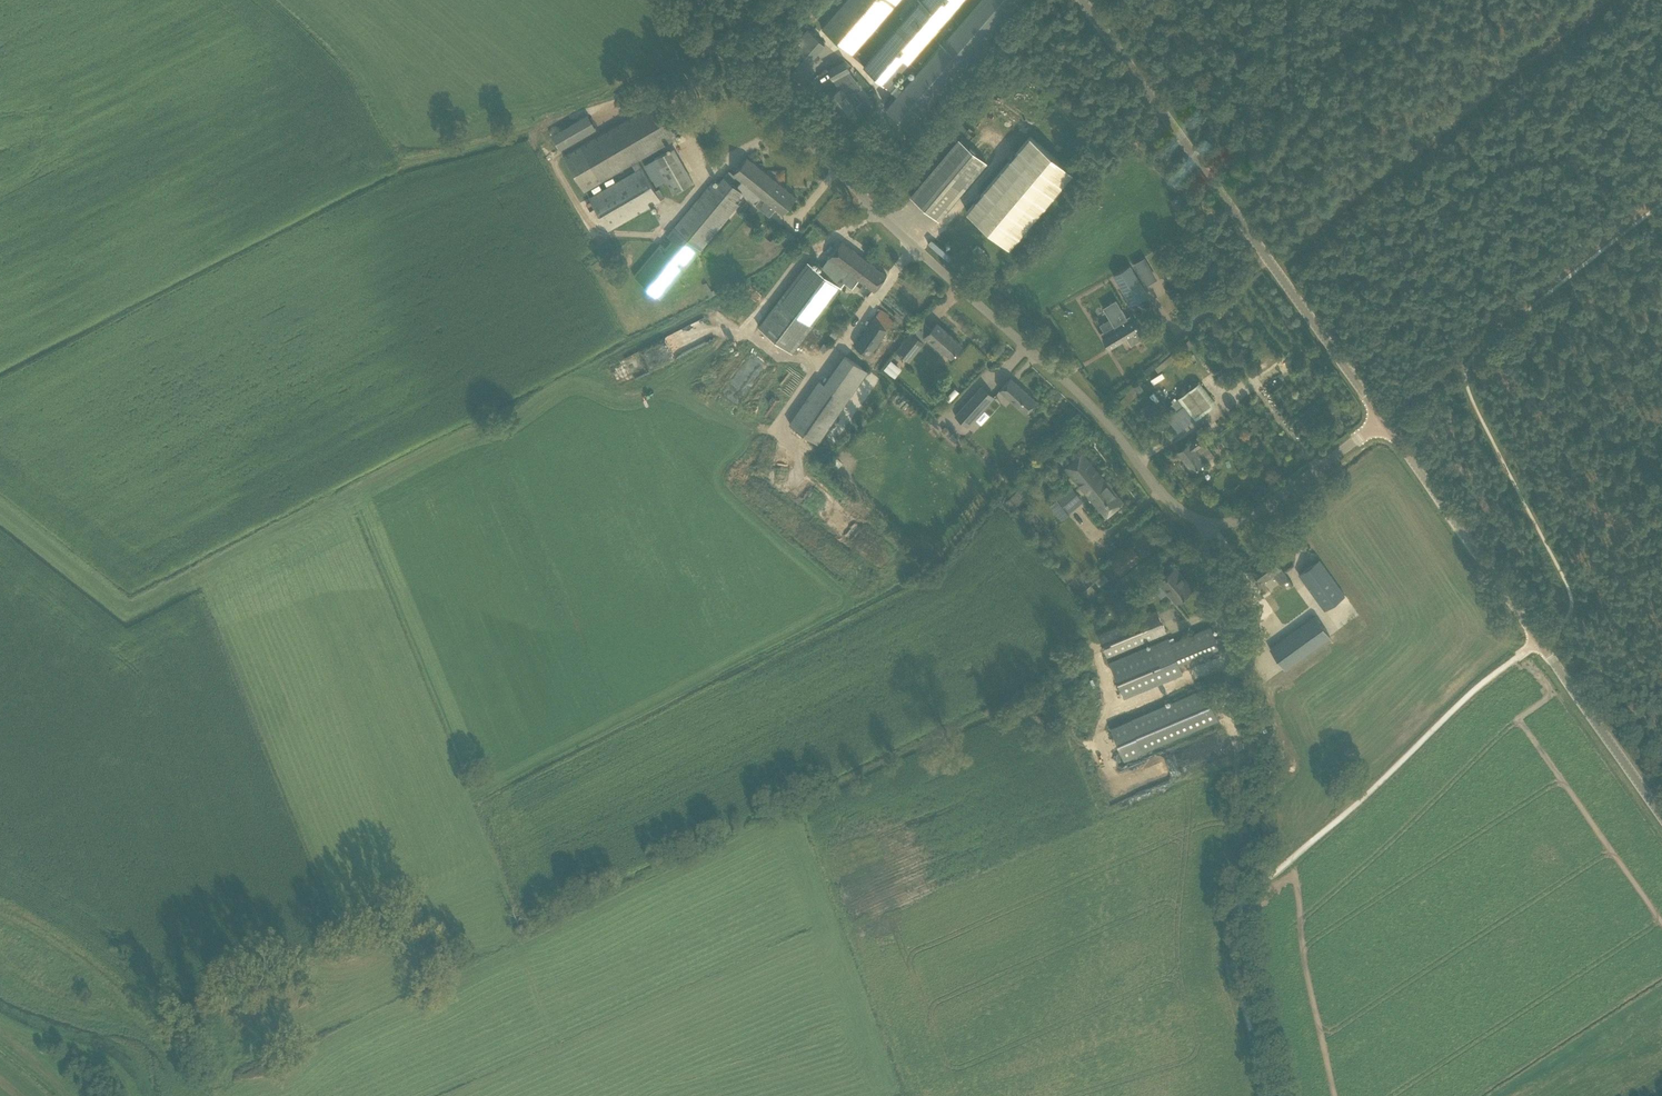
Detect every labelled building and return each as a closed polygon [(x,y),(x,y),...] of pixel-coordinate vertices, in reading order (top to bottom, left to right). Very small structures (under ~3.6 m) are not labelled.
[(822,29),(898,94),(886,107),(909,127),(1020,0),(979,0),(903,88),(894,79),(962,0),(919,0),(868,59),(857,49),(899,0),(847,0),(822,29)] [(779,63),(796,77),(824,44),(808,30),(779,63)] [(845,60),(826,70),(832,81),(850,71),(845,60)] [(846,114),(851,120),(854,121),(863,114),(857,105),(861,102),(855,94),(859,91),(853,82),(842,90),(841,88),(834,93),(832,90),(823,97),(833,110),(835,108),(842,117),(846,114)] [(589,198),(608,230),(665,197),(659,188),(655,190),(637,160),(677,137),(657,103),(564,157),(584,191),(631,163),(635,171),(589,198)] [(553,135),(561,150),(599,128),(590,113),(553,135)] [(1073,173),(1030,136),(967,212),(1010,248),(1073,173)] [(911,197),(938,220),(987,162),(959,139),(911,197)] [(667,181),(674,193),(693,182),(673,148),(644,165),(656,187),(667,181)] [(634,276),(661,298),(701,251),(740,205),(736,202),(743,193),(745,195),(747,194),(757,202),(762,197),(783,214),(796,197),(747,157),(733,174),(742,181),(736,187),(724,177),(716,185),(713,183),(667,236),(671,239),(664,247),(661,244),(634,276)] [(758,326),(792,353),(842,288),(838,285),(841,282),(844,285),(847,281),(864,258),(842,241),(819,271),(808,262),(758,326)] [(856,278),(874,291),(887,275),(864,258),(847,281),(852,284),(856,278)] [(1166,273),(1170,280),(1187,271),(1183,263),(1166,273)] [(1113,275),(1131,305),(1148,295),(1130,265),(1113,275)] [(1116,300),(1105,306),(1116,324),(1100,333),(1109,348),(1127,338),(1130,344),(1143,336),(1140,330),(1131,315),(1126,317),(1125,315),(1126,315),(1122,308),(1121,308),(1116,300)] [(854,346),(870,357),(887,331),(894,321),(889,317),(890,316),(881,309),(872,320),(871,320),(854,346)] [(944,350),(951,357),(954,353),(961,345),(937,323),(929,332),(924,337),(941,353),(944,350)] [(896,351),(909,362),(925,343),(911,332),(896,351)] [(767,363),(752,353),(738,376),(743,379),(742,382),(752,388),(767,363)] [(638,366),(661,367),(661,356),(629,355),(629,361),(638,361),(638,366)] [(789,423),(818,443),(868,371),(845,355),(825,384),(819,380),(789,423)] [(884,368),(895,378),(903,368),(892,359),(884,368)] [(850,421),(879,378),(870,372),(863,382),(864,382),(841,415),(850,421)] [(1000,390),(1025,413),(1036,401),(1011,378),(1000,390)] [(1131,399),(1144,388),(1139,381),(1125,392),(1131,399)] [(1178,399),(1194,421),(1216,404),(1199,382),(1178,399)] [(955,416),(967,427),(994,397),(982,386),(955,416)] [(1140,410),(1156,431),(1165,425),(1171,421),(1167,416),(1163,419),(1159,414),(1166,409),(1160,401),(1153,406),(1150,402),(1140,410)] [(941,431),(956,443),(959,440),(954,435),(955,434),(945,426),(941,431)] [(1214,455),(1201,436),(1178,452),(1192,471),(1214,455)] [(1064,468),(1104,518),(1114,509),(1123,502),(1082,453),(1073,460),(1064,468)] [(837,457),(829,465),(835,471),(843,462),(837,457)] [(1054,459),(1049,463),(1049,464),(1054,470),(1055,470),(1060,465),(1055,458),(1054,459)] [(1051,507),(1062,520),(1084,501),(1071,486),(1056,498),(1058,501),(1051,507)] [(1111,564),(1120,575),(1141,558),(1131,546),(1111,564)] [(1272,574),(1278,583),(1287,577),(1277,563),(1270,554),(1252,568),(1258,577),(1261,582),(1272,574)] [(1299,575),(1324,610),(1345,596),(1319,560),(1299,575)] [(1158,581),(1176,602),(1193,588),(1175,567),(1158,581)] [(1105,573),(1096,580),(1100,586),(1110,580),(1105,573)] [(1307,589),(1300,594),(1309,605),(1315,601),(1307,589)] [(1097,635),(1106,657),(1167,632),(1157,609),(1097,635)] [(1315,617),(1270,649),(1284,669),(1330,636),(1315,617)] [(1110,663),(1125,698),(1183,674),(1178,663),(1218,647),(1210,627),(1170,644),(1168,639),(1110,663)] [(1111,728),(1125,761),(1218,721),(1204,688),(1111,728)]
